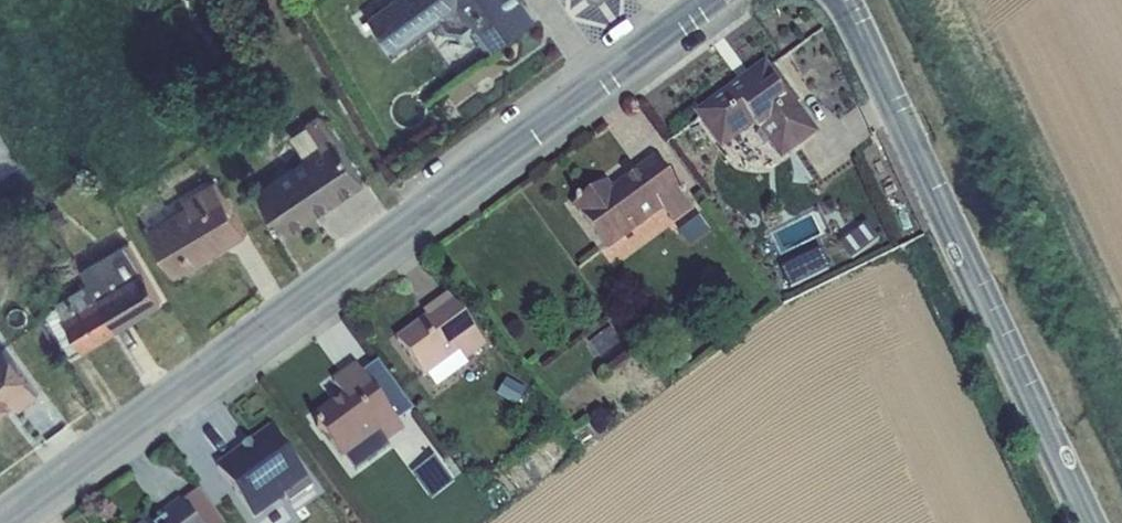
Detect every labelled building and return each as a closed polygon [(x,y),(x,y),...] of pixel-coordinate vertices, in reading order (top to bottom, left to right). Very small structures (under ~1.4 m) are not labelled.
[(396,52),(457,7),(474,30),(478,27),(490,44),(494,49),(538,17),(525,0),(392,0),(369,16),(396,52)] [(478,27),(474,30),(486,47),(490,44),(478,27)] [(721,149),(755,124),(781,159),(818,133),(765,60),(694,111),(721,149)] [(257,189),(287,234),(366,181),(321,112),(307,121),(308,124),(323,145),(306,156),(257,189)] [(323,145),(308,124),(292,135),(306,156),(323,145)] [(750,171),(754,152),(737,148),(732,167),(750,171)] [(581,214),(608,251),(663,210),(673,224),(694,208),(685,195),(683,196),(655,156),(613,189),(607,181),(572,205),(579,215),(581,214)] [(147,229),(175,276),(247,233),(215,179),(184,197),(188,204),(147,229)] [(840,236),(852,252),(869,239),(857,223),(840,236)] [(90,281),(119,329),(163,303),(127,242),(82,268),(90,281)] [(84,349),(119,329),(90,281),(56,301),(58,304),(82,345),(84,349)] [(396,338),(425,377),(427,375),(460,352),(466,360),(486,346),(448,294),(423,312),(426,316),(396,338)] [(82,345),(58,304),(46,310),(71,352),(82,345)] [(590,343),(600,357),(621,342),(611,328),(590,343)] [(0,347),(0,413),(16,401),(20,407),(42,390),(7,342),(0,347)] [(466,360),(460,352),(427,375),(436,387),(468,363),(466,360)] [(363,372),(398,423),(414,411),(378,362),(363,372)] [(380,432),(387,442),(404,431),(398,423),(363,372),(356,363),(332,379),(343,393),(311,417),(342,458),(346,455),(380,432)] [(498,395),(516,405),(525,389),(507,379),(498,395)] [(216,469),(255,519),(284,496),(290,503),(314,486),(270,426),(216,469)] [(346,455),(358,470),(390,447),(387,442),(380,432),(346,455)] [(418,470),(434,491),(452,479),(435,457),(418,470)] [(163,513),(165,517),(156,522),(223,522),(198,488),(163,513)]
